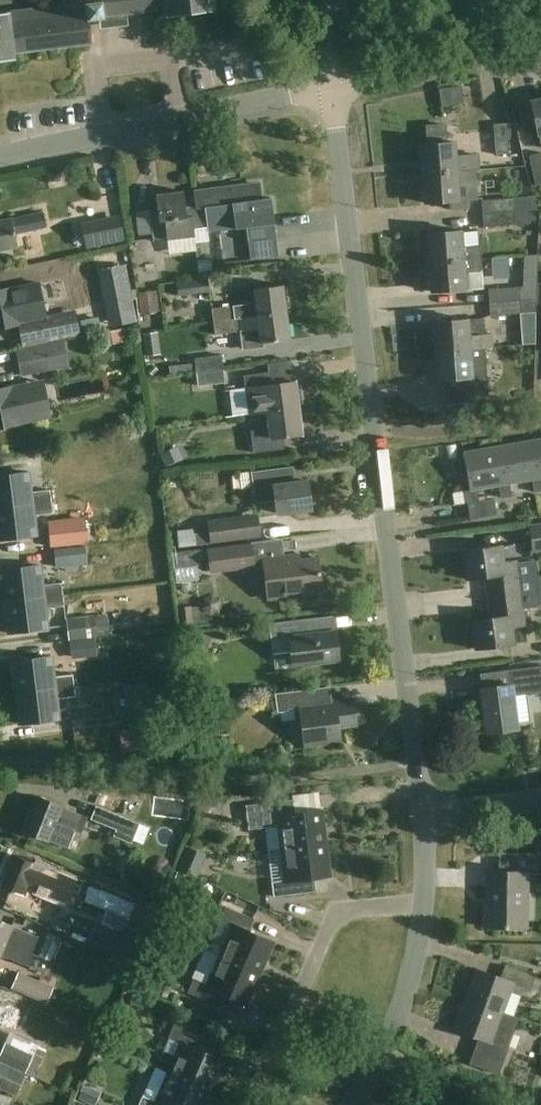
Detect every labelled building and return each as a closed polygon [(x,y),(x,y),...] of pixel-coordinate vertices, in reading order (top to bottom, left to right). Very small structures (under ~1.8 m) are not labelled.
[(141,3),(166,0),(167,8),(167,14),(215,9),(214,0),(65,0),(66,5),(22,10),(12,12),(11,11),(0,12),(0,62),(17,59),(16,52),(22,51),(92,43),(89,12),(105,10),(105,8),(112,7),(112,13),(125,12),(124,5),(141,3)] [(531,100),(540,146),(540,98),(531,100)] [(508,152),(506,123),(492,124),(494,153),(508,152)] [(420,144),(422,174),(458,171),(458,170),(480,169),(479,154),(457,156),(456,141),(447,142),(446,124),(427,125),(428,144),(420,144)] [(529,154),(535,184),(540,182),(540,152),(529,154)] [(460,200),(458,171),(422,174),(424,202),(460,200)] [(194,228),(207,227),(208,232),(237,228),(236,217),(245,216),(251,259),(279,255),(272,197),(263,198),(261,184),(243,186),(242,183),(193,190),(196,205),(198,216),(193,217),(194,228)] [(196,205),(186,207),(184,191),(156,194),(158,212),(149,213),(149,211),(137,212),(140,233),(152,232),(153,239),(167,238),(169,254),(197,250),(194,228),(193,217),(198,216),(196,205)] [(481,201),(482,214),(527,210),(527,209),(512,211),(511,198),(481,201)] [(528,222),(527,210),(482,214),(483,226),(528,222)] [(43,212),(12,219),(12,217),(0,220),(0,250),(18,246),(15,233),(46,226),(43,212)] [(126,240),(121,215),(82,223),(87,248),(126,240)] [(428,262),(481,258),(480,245),(464,246),(463,230),(426,233),(428,262)] [(487,289),(489,302),(535,299),(537,254),(523,256),(522,286),(487,289)] [(482,271),(481,258),(428,262),(431,291),(467,288),(466,272),(482,271)] [(211,291),(208,271),(199,272),(200,279),(178,282),(179,295),(211,291)] [(213,321),(287,312),(283,285),(254,288),(255,303),(212,308),(213,321)] [(13,287),(0,290),(0,328),(20,324),(25,346),(98,331),(94,312),(78,315),(77,311),(41,318),(37,298),(16,302),(13,287)] [(534,311),(535,299),(489,302),(490,315),(534,311)] [(287,312),(213,321),(215,334),(259,329),(261,342),(290,339),(287,312)] [(433,322),(435,351),(493,346),(492,333),(483,334),(482,318),(433,322)] [(131,330),(111,332),(112,344),(132,342),(131,330)] [(493,347),(493,346),(435,351),(437,380),(447,379),(448,398),(487,395),(484,348),(493,347)] [(59,364),(56,350),(19,357),(22,375),(49,370),(48,366),(59,364)] [(195,358),(197,372),(224,368),(222,355),(195,358)] [(192,372),(191,364),(169,367),(170,375),(192,372)] [(226,382),(224,368),(197,372),(199,386),(226,382)] [(266,413),(266,412),(299,408),(299,404),(303,403),(301,385),(296,385),(296,381),(276,384),(275,371),(244,375),(249,415),(266,413)] [(11,386),(0,388),(0,427),(18,423),(18,421),(51,414),(44,380),(11,386)] [(303,434),(299,408),(266,412),(266,413),(268,428),(251,430),(254,452),(285,448),(283,436),(303,434)] [(532,440),(539,478),(532,479),(534,492),(540,491),(540,438),(532,440)] [(532,440),(498,446),(505,484),(499,485),(501,497),(512,495),(510,483),(532,479),(539,478),(532,440)] [(505,484),(498,446),(464,452),(471,489),(465,490),(471,519),(497,514),(494,498),(479,501),(477,489),(499,485),(505,484)] [(280,484),(278,468),(252,472),(255,502),(275,499),(277,513),(312,509),(308,480),(280,484)] [(0,476),(0,508),(52,502),(50,491),(32,493),(29,473),(0,476)] [(456,492),(442,495),(445,508),(459,505),(456,492)] [(0,508),(0,540),(36,536),(34,515),(53,513),(52,502),(0,508)] [(261,536),(259,514),(209,520),(211,531),(194,533),(196,544),(261,536)] [(89,543),(87,517),(49,521),(51,547),(89,543)] [(528,526),(531,549),(540,547),(540,524),(528,526)] [(275,538),(295,537),(294,526),(274,527),(275,538)] [(254,542),(173,553),(175,567),(211,562),(212,571),(257,565),(254,542)] [(493,576),(495,596),(521,592),(517,560),(504,562),(502,545),(462,550),(466,579),(493,576)] [(88,560),(86,546),(55,549),(56,564),(88,560)] [(295,560),(295,554),(263,558),(267,592),(275,591),(276,598),(322,592),(318,557),(295,560)] [(40,566),(1,570),(4,602),(62,595),(61,584),(42,586),(40,566)] [(521,592),(495,596),(498,616),(472,620),(475,648),(514,644),(512,627),(525,625),(521,592)] [(62,595),(4,602),(8,633),(47,629),(45,608),(64,606),(62,595)] [(202,623),(200,605),(180,608),(182,625),(202,623)] [(107,636),(105,614),(68,618),(70,640),(107,636)] [(305,634),(303,619),(269,623),(273,653),(291,650),(293,665),(339,660),(335,630),(305,634)] [(211,637),(197,631),(190,646),(204,652),(211,637)] [(69,655),(69,644),(42,646),(43,657),(69,655)] [(50,659),(11,663),(15,695),(73,688),(71,677),(52,679),(50,659)] [(506,670),(508,684),(480,688),(486,733),(518,728),(514,696),(540,692),(540,665),(506,670)] [(73,688),(15,695),(18,726),(57,722),(55,701),(74,699),(73,688)] [(333,701),(332,688),(277,695),(279,710),(300,708),(305,745),(340,740),(338,726),(356,724),(353,699),(333,701)] [(366,696),(367,707),(389,706),(388,695),(366,696)] [(220,789),(203,786),(200,804),(217,806),(220,789)] [(68,848),(75,831),(81,815),(62,807),(63,807),(36,796),(22,830),(68,848)] [(278,825),(281,847),(326,842),(322,809),(292,813),(290,800),(246,805),(249,829),(278,825)] [(141,825),(99,807),(93,820),(117,830),(115,835),(133,843),(141,825)] [(331,875),(326,842),(281,847),(283,867),(270,868),(274,896),(316,891),(314,877),(331,875)] [(206,854),(188,846),(179,869),(197,876),(206,854)] [(36,863),(13,854),(0,885),(23,894),(29,879),(41,884),(39,888),(65,899),(73,879),(48,868),(47,869),(35,864),(36,863)] [(528,872),(485,871),(484,927),(527,928),(528,872)] [(195,879),(179,873),(172,888),(188,894),(195,879)] [(232,925),(219,954),(261,973),(274,942),(248,931),(254,918),(226,906),(220,920),(232,925)] [(56,911),(50,926),(76,938),(83,923),(56,911)] [(0,920),(0,955),(25,965),(37,936),(12,926),(12,925),(0,920)] [(65,941),(50,934),(38,960),(53,967),(65,941)] [(248,1003),(261,973),(219,954),(206,984),(194,979),(188,992),(216,1005),(222,992),(248,1003)] [(512,1016),(519,995),(535,1001),(540,985),(540,979),(509,967),(505,979),(477,969),(466,999),(512,1016)] [(54,988),(19,973),(13,987),(47,1003),(54,988)] [(173,982),(159,976),(152,991),(167,998),(173,982)] [(512,1016),(466,999),(455,1029),(479,1038),(475,1050),(476,1050),(471,1064),(498,1074),(519,1019),(512,1016)] [(180,1042),(168,1071),(210,1090),(223,1060),(199,1049),(204,1036),(175,1023),(169,1037),(180,1042)] [(0,1058),(0,1059),(26,1070),(38,1047),(12,1034),(0,1058)] [(0,1059),(0,1087),(17,1095),(27,1075),(25,1073),(26,1070),(0,1059)] [(168,1071),(155,1101),(142,1096),(138,1104),(203,1104),(210,1090),(168,1071)] [(101,1092),(84,1084),(78,1097),(95,1104),(101,1092)]
